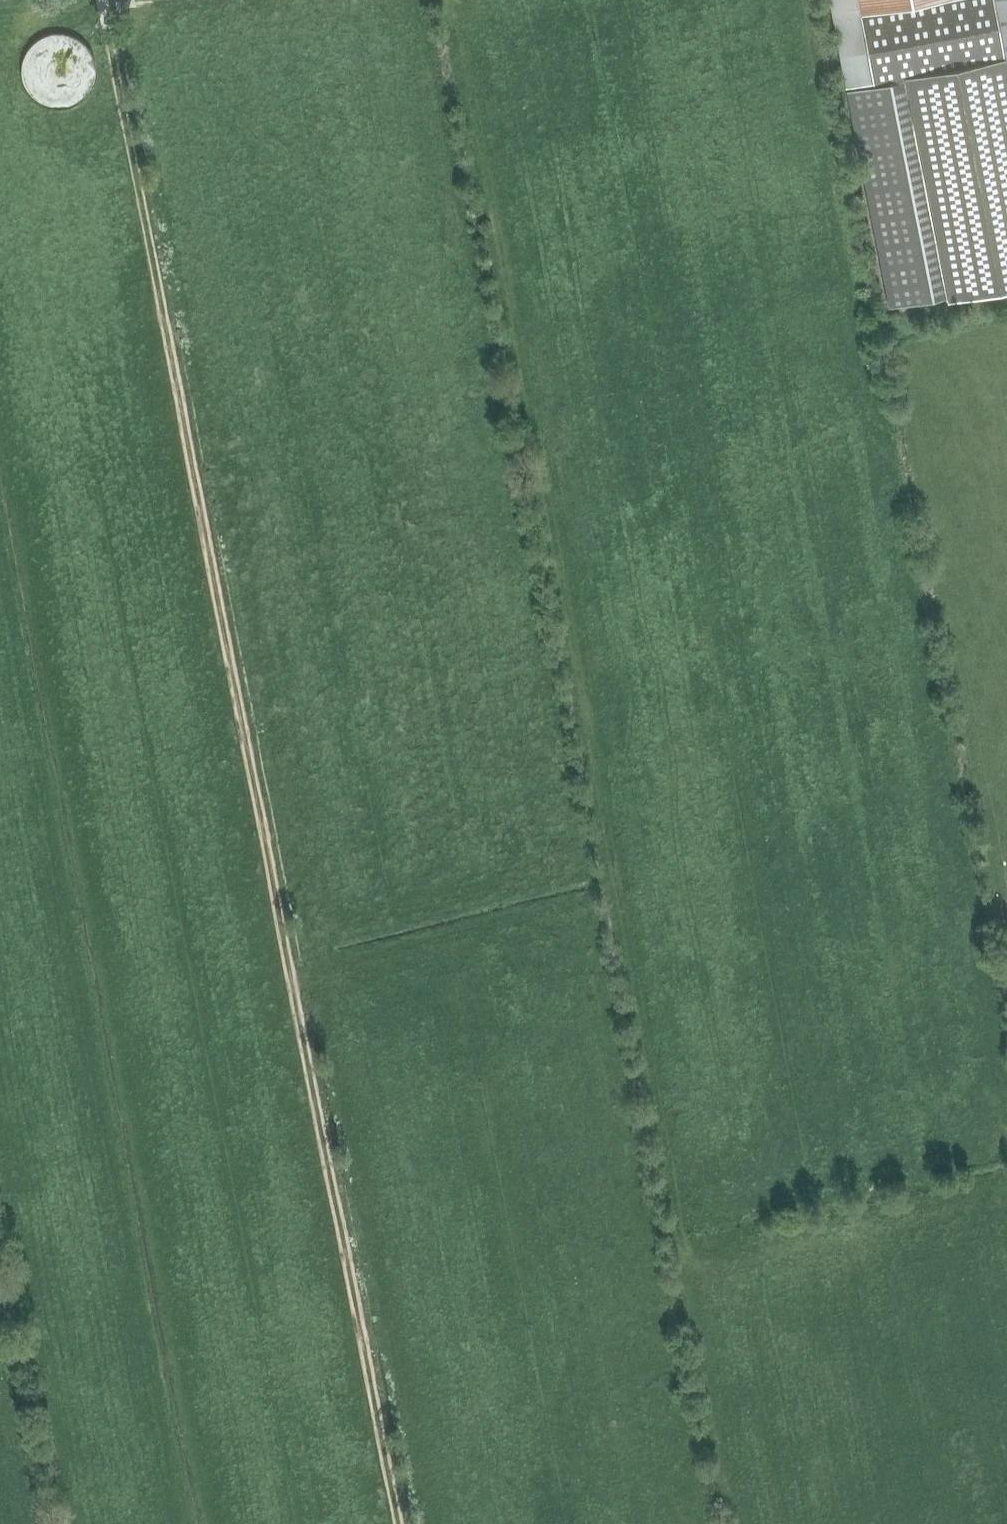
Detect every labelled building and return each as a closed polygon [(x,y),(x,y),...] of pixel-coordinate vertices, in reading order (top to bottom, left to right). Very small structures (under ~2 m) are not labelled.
[(1006,284),(1006,0),(829,0),(845,86),(847,86),(889,306),(931,298),(932,299),(1006,284)]
